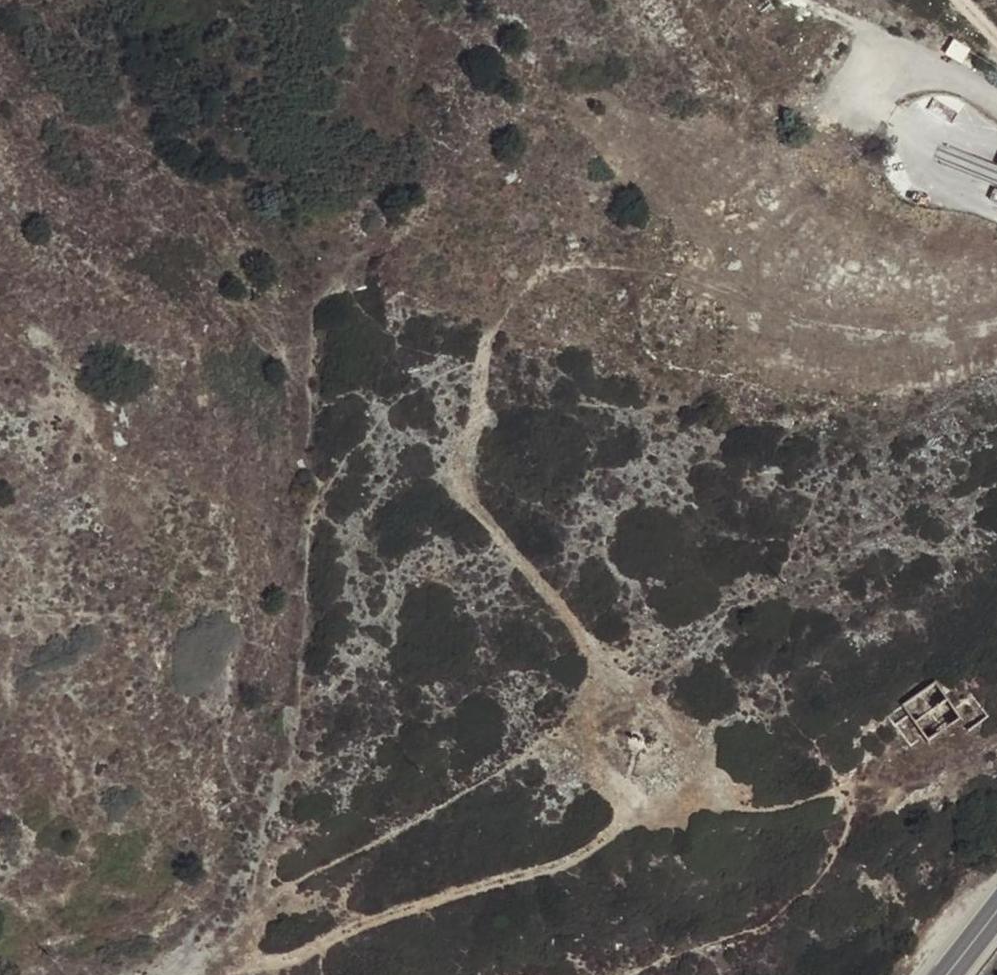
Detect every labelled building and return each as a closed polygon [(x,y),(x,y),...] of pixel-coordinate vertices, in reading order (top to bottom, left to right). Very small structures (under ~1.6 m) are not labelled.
[(935,684),(887,716),(911,745),(921,738),(928,746),(956,724),(968,733),(987,719),(971,698),(951,709),(935,684)]
